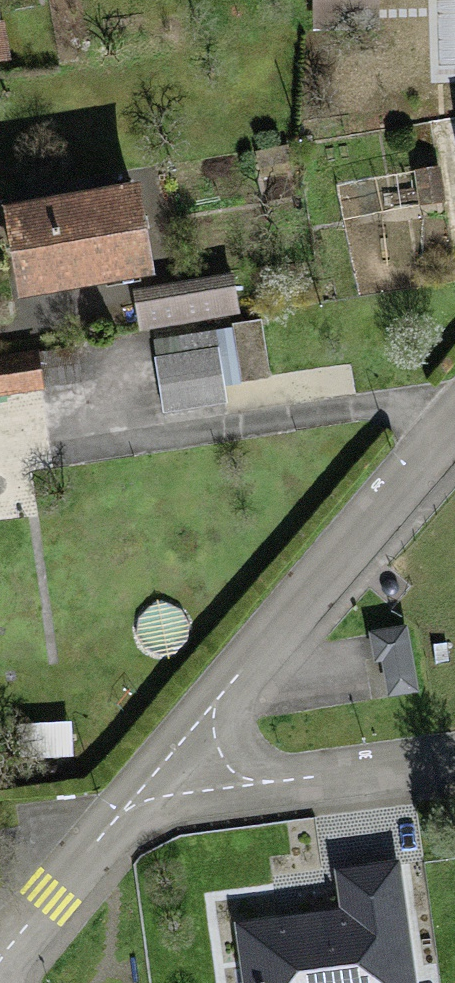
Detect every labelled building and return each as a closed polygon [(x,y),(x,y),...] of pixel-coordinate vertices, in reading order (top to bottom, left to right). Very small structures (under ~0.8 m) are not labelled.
[(312,10),(370,9),(370,0),(312,0),(312,10)] [(125,193),(1,213),(14,294),(138,275),(125,193)] [(230,291),(138,305),(141,328),(234,313),(230,291)] [(208,332),(147,342),(159,417),(220,407),(208,332)] [(0,365),(0,389),(30,384),(26,361),(0,365)] [(240,929),(246,982),(413,982),(402,878),(336,885),(339,919),(240,929)]
